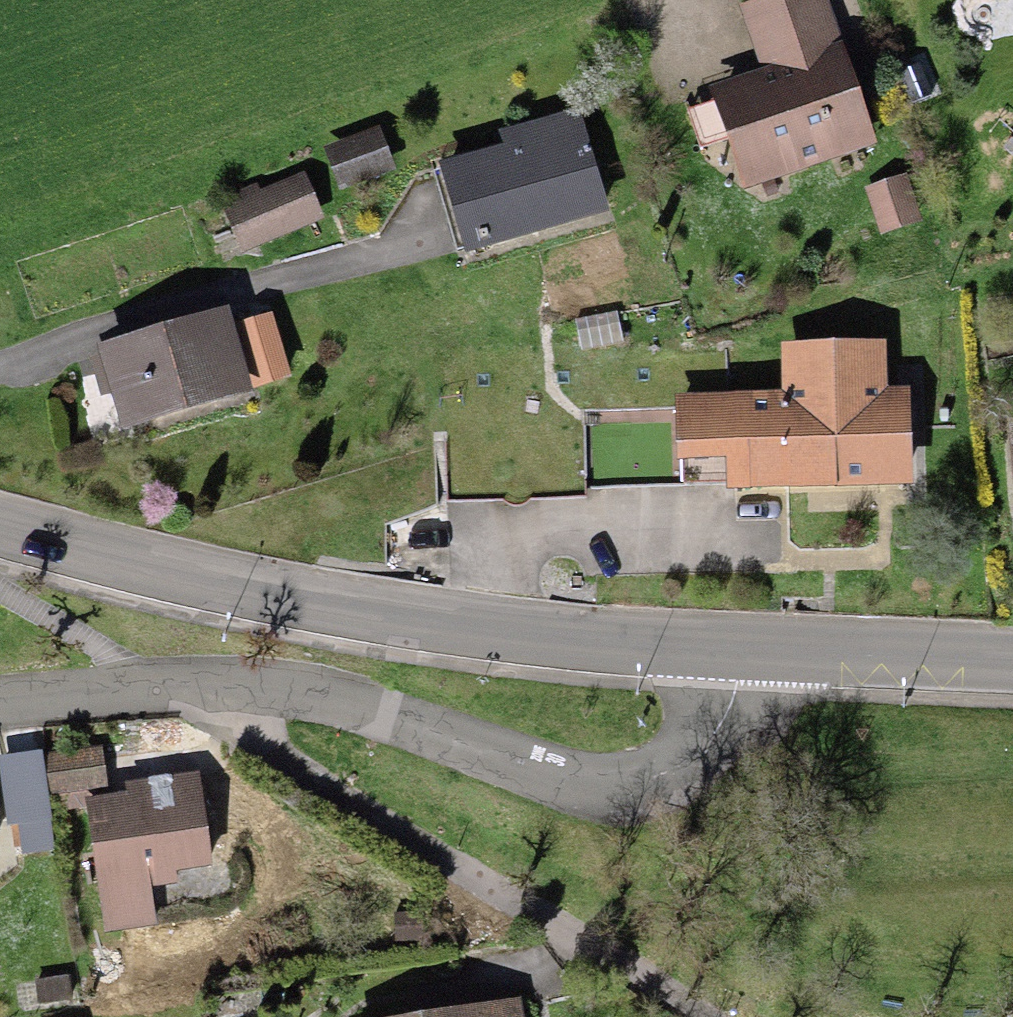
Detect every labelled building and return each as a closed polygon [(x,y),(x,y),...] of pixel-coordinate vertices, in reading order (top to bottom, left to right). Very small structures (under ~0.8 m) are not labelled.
[(742,189),(876,145),(827,0),(753,0),(739,5),(760,69),(708,86),(742,189)] [(439,162),(466,254),(610,212),(580,108),(501,131),(504,143),(439,162)] [(378,126),(324,147),(338,185),(393,164),(378,126)] [(240,201),(224,208),(243,252),(325,218),(305,172),(261,191),(258,183),(236,192),(240,201)] [(895,177),(864,188),(882,236),(924,220),(916,200),(905,204),(895,177)] [(227,306),(96,345),(121,429),(252,391),(227,306)] [(289,376),(270,312),(233,323),(251,387),(289,376)] [(727,459),(728,490),(914,485),(911,386),(887,387),(886,342),(783,344),(784,391),(676,394),(678,460),(727,459)] [(109,787),(103,747),(43,754),(48,795),(109,787)] [(0,756),(0,776),(6,826),(19,824),(23,855),(55,851),(48,795),(43,754),(42,750),(0,756)] [(127,792),(85,797),(103,934),(158,926),(153,888),(177,885),(175,870),(211,865),(199,773),(126,783),(127,792)] [(447,908),(419,901),(411,928),(439,936),(447,908)] [(68,974),(34,977),(37,1002),(71,999),(68,974)] [(400,1016),(524,1016),(521,998),(400,1016)]
